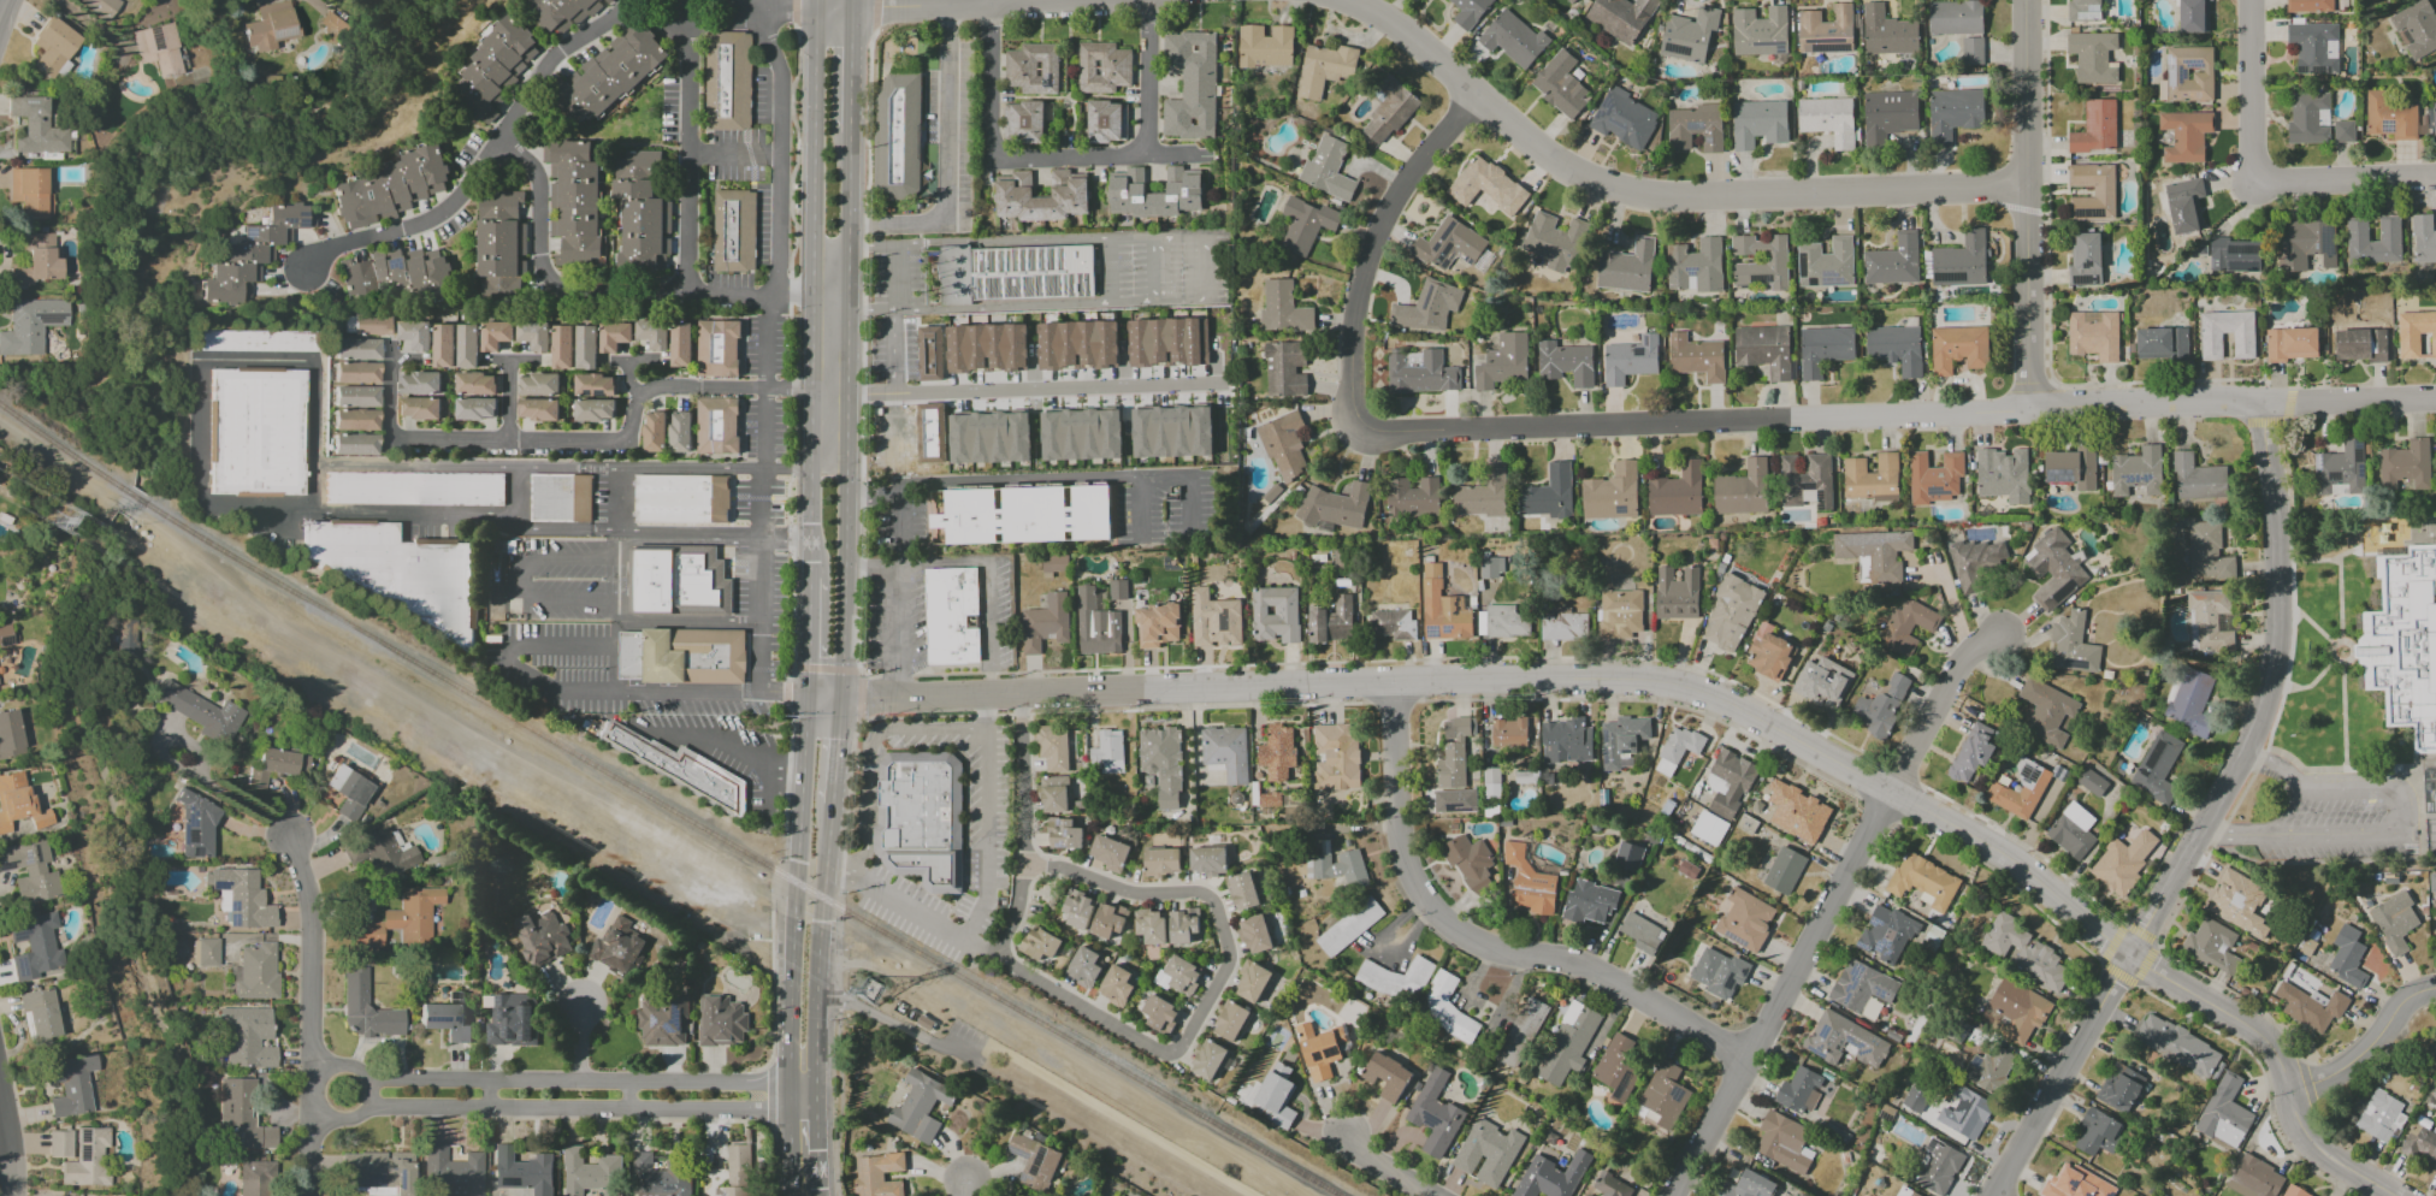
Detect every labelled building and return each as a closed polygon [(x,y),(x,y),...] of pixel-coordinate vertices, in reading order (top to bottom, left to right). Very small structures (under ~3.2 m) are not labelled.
[(106,23),(121,3),(117,0),(76,0),(106,23)] [(546,33),(554,27),(558,33),(573,24),(575,26),(603,7),(599,0),(524,0),(546,33)] [(1460,9),(1451,20),(1467,33),(1493,0),(1447,0),(1460,9)] [(1655,4),(1648,0),(1634,0),(1633,2),(1629,0),(1594,0),(1583,20),(1632,47),(1655,4)] [(1928,1),(1928,35),(1982,34),(1981,0),(1928,1)] [(2101,21),(2100,0),(2071,0),(2071,3),(2066,3),(2067,21),(2101,21)] [(2210,33),(2209,0),(2178,0),(2179,34),(2210,33)] [(2286,13),(2333,12),(2333,0),(2285,0),(2286,13)] [(2412,62),(2435,50),(2435,19),(2426,0),(2420,0),(2388,17),(2412,62)] [(242,24),(246,52),(275,47),(274,41),(295,38),(289,1),(256,6),(258,21),(242,24)] [(1863,3),(1864,54),(1917,53),(1917,20),(1883,21),(1883,2),(1863,3)] [(1799,53),(1852,52),(1851,3),(1832,4),(1832,22),(1820,23),(1820,11),(1798,11),(1799,53)] [(1666,13),(1656,54),(1702,65),(1710,30),(1714,31),(1720,10),(1696,5),(1692,19),(1666,13)] [(1732,9),(1733,55),(1787,54),(1786,5),(1766,6),(1766,18),(1754,19),(1754,9),(1732,9)] [(1524,71),(1550,39),(1539,30),(1535,34),(1503,8),(1476,41),(1490,53),(1495,47),(1524,71)] [(349,28),(331,9),(315,24),(333,43),(349,28)] [(450,94),(487,127),(499,114),(495,110),(507,96),(501,91),(536,50),(530,44),(536,38),(509,14),(458,73),(464,78),(450,94)] [(81,37),(50,16),(30,43),(41,51),(31,66),(51,80),(81,37)] [(669,57),(639,20),(549,93),(575,126),(592,112),(596,117),(669,57)] [(137,64),(155,61),(158,79),(180,75),(171,23),(132,30),(137,64)] [(2337,25),(2286,24),(2286,43),(2296,43),(2296,74),(2336,75),(2337,25)] [(1238,66),(1292,66),(1293,26),(1271,26),(1270,36),(1263,36),(1263,26),(1239,25),(1238,66)] [(1215,34),(1163,33),(1163,70),(1181,70),(1181,100),(1163,100),(1162,137),(1214,138),(1215,34)] [(2076,84),(2116,84),(2117,67),(2107,67),(2107,50),(2116,50),(2116,33),(2066,33),(2066,54),(2076,54),(2076,84)] [(711,34),(756,35),(755,130),(710,129),(711,34)] [(1983,64),(1982,37),(1961,38),(1962,65),(1983,64)] [(1078,92),(1115,93),(1115,86),(1131,86),(1131,50),(1115,50),(1115,43),(1078,42),(1078,92)] [(1296,98),(1320,101),(1323,77),(1352,82),(1357,51),(1305,43),(1296,98)] [(1057,94),(1058,44),(1020,44),(1020,51),(1004,50),(1004,87),(1020,87),(1020,93),(1057,94)] [(1528,86),(1571,121),(1586,102),(1580,97),(1586,89),(1567,73),(1577,61),(1560,47),(1528,86)] [(2165,48),(2166,101),(2212,101),(2211,47),(2165,48)] [(894,73),(926,73),(924,193),(911,201),(879,201),(880,91),(894,73)] [(1421,102),(1390,74),(1370,96),(1381,106),(1360,129),(1380,147),(1421,102)] [(1588,128),(1606,136),(1606,135),(1641,151),(1660,112),(1607,87),(1588,128)] [(1951,147),(1951,128),(1985,127),(1984,90),(1929,91),(1930,148),(1951,147)] [(2392,140),(2416,140),(2416,104),(2389,104),(2389,90),(2366,90),(2366,134),(2392,134),(2392,140)] [(1864,150),(1886,149),(1886,132),(1917,132),(1916,92),(1863,93),(1864,150)] [(2328,92),(2288,93),(2289,143),(2329,143),(2328,92)] [(49,98),(8,97),(7,117),(24,117),(24,137),(14,137),(14,152),(68,153),(68,129),(48,129),(49,98)] [(1798,132),(1832,131),(1832,151),(1853,150),(1852,98),(1797,99),(1798,132)] [(2115,99),(2084,99),(2084,132),(2067,132),(2067,151),(2115,151),(2115,99)] [(1126,142),(1126,102),(1088,101),(1087,142),(1126,142)] [(1733,152),(1753,151),(1753,136),(1764,136),(1764,144),(1787,143),(1786,101),(1732,102),(1733,152)] [(1044,102),(1007,102),(1006,143),(1043,143),(1044,102)] [(1667,110),(1668,150),(1691,150),(1691,134),(1701,134),(1701,153),(1722,153),(1721,104),(1696,104),(1696,109),(1667,110)] [(2417,136),(2430,137),(2431,104),(2424,104),(2423,123),(2417,123),(2417,136)] [(2203,162),(2202,133),(2212,133),(2211,112),(2157,114),(2158,130),(2171,130),(2172,147),(2161,147),(2162,163),(2203,162)] [(2354,121),(2333,121),(2333,143),(2354,142),(2354,121)] [(1349,202),(1357,182),(1335,174),(1347,144),(1319,132),(1299,182),(1349,202)] [(595,162),(590,163),(589,141),(542,144),(543,163),(550,163),(551,181),(550,181),(552,218),(549,218),(550,238),(559,237),(560,248),(553,248),(555,266),(602,263),(595,162)] [(329,183),(337,223),(344,222),(346,230),(379,224),(379,221),(400,217),(399,211),(412,209),(410,199),(450,192),(441,145),(399,153),(401,162),(384,165),(385,172),(329,183)] [(661,151),(624,151),(624,158),(614,158),(614,199),(622,199),(622,253),(614,253),(614,271),(665,271),(665,255),(670,255),(670,236),(670,201),(661,201),(661,151)] [(1445,194),(1465,208),(1477,192),(1512,217),(1530,193),(1474,153),(1445,194)] [(2067,187),(2092,187),(2093,197),(2068,198),(2069,220),(2115,219),(2114,165),(2067,165),(2067,187)] [(1110,212),(1132,212),(1132,217),(1181,216),(1181,212),(1201,211),(1200,170),(1183,170),(1183,166),(1165,167),(1166,194),(1144,194),(1143,167),(1126,167),(1126,172),(1109,173),(1110,212)] [(8,202),(21,202),(21,219),(50,220),(51,194),(46,194),(46,169),(8,168),(8,202)] [(1087,214),(1086,174),(1070,174),(1070,169),(1050,170),(1050,197),(1031,197),(1030,171),(1010,171),(1010,176),(994,176),(995,217),(1017,216),(1017,220),(1066,220),(1066,214),(1087,214)] [(2173,236),(2203,230),(2196,199),(2204,197),(2200,178),(2163,185),(2173,236)] [(715,190),(755,190),(753,272),(714,272),(715,190)] [(478,192),(479,299),(524,299),(524,258),(526,258),(526,224),(518,224),(518,204),(524,204),(524,192),(478,192)] [(1305,258),(1319,226),(1333,232),(1341,214),(1321,205),(1319,209),(1288,195),(1280,214),(1291,218),(1279,247),(1305,258)] [(200,303),(248,305),(249,283),(258,284),(259,263),(271,263),(272,243),(289,243),(290,228),(313,229),(314,212),(305,212),(305,206),(266,204),(266,226),(242,225),(241,244),(224,243),(223,263),(211,263),(210,279),(201,279),(200,303)] [(1518,248),(1547,259),(1544,268),(1562,275),(1565,266),(1572,269),(1590,225),(1570,217),(1565,231),(1553,227),(1556,218),(1533,209),(1518,248)] [(2432,231),(2431,214),(2412,215),(2413,262),(2435,262),(2435,231),(2432,231)] [(1408,251),(1444,273),(1454,255),(1473,266),(1488,241),(1444,215),(1428,242),(1417,236),(1408,251)] [(2347,263),(2400,262),(2399,215),(2378,215),(2379,242),(2367,242),(2366,217),(2345,217),(2347,263)] [(2335,268),(2334,221),(2285,222),(2285,239),(2277,239),(2278,273),(2305,272),(2305,255),(2321,254),(2322,268),(2335,268)] [(1863,284),(1917,282),(1916,229),(1895,230),(1896,251),(1862,251),(1863,284)] [(1986,285),(1985,229),(1962,229),(1962,247),(1930,248),(1931,286),(1986,285)] [(2070,285),(2101,285),(2100,231),(2069,232),(2070,285)] [(61,259),(52,259),(53,234),(24,233),(23,267),(10,267),(10,285),(34,285),(34,280),(60,280),(61,259)] [(1732,260),(1732,286),(1769,286),(1769,291),(1787,291),(1786,234),(1767,235),(1767,241),(1754,241),(1754,236),(1730,236),(1731,260),(1732,260)] [(1596,287),(1649,293),(1655,237),(1634,235),(1632,255),(1599,251),(1596,287)] [(1720,236),(1698,237),(1698,252),(1687,253),(1686,244),(1666,245),(1667,291),(1721,290),(1720,236)] [(1852,286),(1851,236),(1830,236),(1831,254),(1820,254),(1820,244),(1796,244),(1797,287),(1852,286)] [(2209,271),(2261,271),(2261,242),(2229,242),(2229,237),(2209,237),(2209,271)] [(938,248),(970,247),(970,251),(1096,248),(1098,300),(974,303),(974,306),(939,307),(938,248)] [(343,302),(451,293),(447,248),(403,252),(403,250),(366,252),(366,261),(348,262),(348,259),(340,260),(343,302)] [(1263,280),(1264,311),(1259,311),(1260,331),(1314,330),(1313,307),(1292,308),(1292,279),(1263,280)] [(1389,326),(1444,331),(1446,311),(1459,312),(1461,285),(1420,282),(1418,306),(1390,304),(1389,326)] [(42,355),(41,326),(67,326),(67,299),(9,300),(10,332),(0,332),(0,356),(42,355)] [(2200,360),(2221,360),(2220,333),(2232,332),(2233,359),(2254,359),(2253,311),(2199,313),(2200,360)] [(2068,355),(2097,354),(2097,362),(2118,362),(2117,312),(2068,312),(2068,355)] [(2398,359),(2419,359),(2419,333),(2430,333),(2430,359),(2435,359),(2435,312),(2397,313),(2398,359)] [(394,335),(394,315),(351,315),(351,335),(394,335)] [(1127,320),(1129,367),(1209,364),(1207,318),(1127,320)] [(666,351),(667,321),(636,320),(635,340),(649,341),(649,351),(666,351)] [(429,351),(430,321),(398,321),(397,340),(412,341),(412,351),(429,351)] [(702,321),(745,322),(744,379),(702,379),(702,321)] [(513,323),(481,322),(480,352),(498,353),(499,342),(512,342),(513,323)] [(548,353),(549,323),(517,322),(516,342),(531,342),(531,353),(548,353)] [(1117,322),(1037,323),(1038,369),(1117,368),(1117,322)] [(632,324),(600,323),(600,353),(617,354),(617,343),(631,343),(632,324)] [(691,323),(671,323),(670,367),(691,368),(691,323)] [(454,324),(433,324),(432,367),(452,368),(454,324)] [(477,325),(457,325),(456,368),(477,368),(477,325)] [(572,369),(572,326),(552,326),(551,369),(572,369)] [(597,326),(576,326),(576,369),(596,369),(597,326)] [(919,382),(942,381),(941,326),(917,326),(919,382)] [(944,330),(1069,326),(1071,379),(945,381),(944,360),(959,360),(959,349),(945,349),(944,330)] [(1735,366),(1768,365),(1768,382),(1790,382),(1788,326),(1734,328),(1735,366)] [(1920,378),(1919,326),(1865,327),(1866,362),(1899,361),(1900,379),(1920,378)] [(1799,329),(1801,381),(1821,380),(1821,361),(1855,360),(1854,327),(1799,329)] [(1932,377),(1951,377),(1951,360),(1965,360),(1965,368),(1988,367),(1987,327),(1931,328),(1932,377)] [(2186,328),(2135,329),(2136,361),(2187,360),(2186,328)] [(2317,328),(2265,329),(2266,361),(2318,359),(2317,328)] [(2386,362),(2385,329),(2334,330),(2335,360),(2368,359),(2368,363),(2386,362)] [(313,352),(313,332),(196,331),(196,350),(313,352)] [(1526,332),(1497,333),(1498,350),(1484,351),(1485,364),(1473,365),(1474,391),(1493,391),(1493,381),(1526,380),(1526,332)] [(1668,333),(1669,373),(1703,372),(1704,385),(1723,384),(1722,342),(1685,343),(1685,332),(1668,333)] [(1658,373),(1657,333),(1638,333),(1639,343),(1603,344),(1604,388),(1624,387),(1624,375),(1658,373)] [(335,360),(379,360),(378,339),(335,340),(335,360)] [(1592,346),(1554,347),(1553,340),(1537,341),(1538,380),(1561,379),(1561,372),(1571,372),(1572,389),(1593,388),(1592,346)] [(1071,345),(1198,342),(1199,375),(1072,380),(1071,345)] [(1264,343),(1265,396),(1306,395),(1306,374),(1295,374),(1295,366),(1305,366),(1305,342),(1264,343)] [(1388,393),(1460,391),(1459,367),(1441,368),(1441,350),(1387,351),(1388,393)] [(378,363),(334,362),(334,382),(377,383),(378,363)] [(213,369),(308,371),(307,496),(212,496),(213,369)] [(400,394),(441,395),(441,373),(400,372),(400,394)] [(497,395),(497,374),(455,373),(455,394),(497,395)] [(518,395),(558,396),(558,374),(519,373),(518,395)] [(615,397),(616,376),(575,375),(574,395),(615,397)] [(378,387),(334,386),(334,407),(378,408),(378,387)] [(440,419),(439,397),(399,398),(399,419),(440,419)] [(496,398),(456,398),(455,419),(496,420),(496,398)] [(559,400),(518,399),(518,420),(558,421),(559,400)] [(699,399),(744,399),(744,456),(699,456),(699,399)] [(615,400),(574,400),(574,422),(603,422),(603,419),(615,419),(615,400)] [(1133,458),(1212,456),(1211,407),(1131,409),(1133,458)] [(377,410),(334,409),(333,430),(377,431),(377,410)] [(1041,461),(1121,459),(1120,410),(1040,412),(1041,461)] [(1254,427),(1267,460),(1273,458),(1282,482),(1310,471),(1294,430),(1303,426),(1297,410),(1254,427)] [(665,452),(664,412),(646,412),(646,423),(642,423),(643,453),(665,452)] [(668,455),(690,456),(691,413),(670,412),(668,455)] [(949,414),(950,463),(1030,462),(1029,413),(949,414)] [(333,454),(377,455),(377,435),(334,434),(333,454)] [(2378,449),(2380,490),(2396,490),(2396,481),(2412,480),(2412,490),(2429,489),(2428,438),(2407,439),(2407,448),(2378,449)] [(2346,495),(2364,494),(2362,439),(2342,440),(2342,453),(2312,454),(2314,495),(2329,494),(2329,485),(2346,485),(2346,495)] [(2161,495),(2160,444),(2139,445),(2140,455),(2111,456),(2112,497),(2128,497),(2128,486),(2144,486),(2144,496),(2161,495)] [(2075,482),(2075,491),(2095,491),(2095,447),(2076,447),(2076,452),(2043,452),(2044,483),(2075,482)] [(1977,496),(2006,496),(2006,505),(2028,505),(2026,449),(2006,449),(2006,450),(1976,450),(1977,496)] [(1909,507),(1929,506),(1929,499),(1958,499),(1957,476),(1963,476),(1962,452),(1941,452),(1942,467),(1927,468),(1926,451),(1908,451),(1909,507)] [(2174,451),(2175,499),(2226,498),(2226,466),(2192,467),(2192,451),(2174,451)] [(1897,452),(1876,453),(1876,473),(1865,473),(1865,458),(1843,458),(1844,498),(1873,497),(1873,501),(1898,501),(1897,452)] [(1830,454),(1806,454),(1806,473),(1798,473),(1798,455),(1779,455),(1780,507),(1802,506),(1802,501),(1815,501),(1815,510),(1831,510),(1830,454)] [(1714,514),(1768,512),(1767,457),(1745,457),(1745,476),(1713,477),(1714,514)] [(1648,515),(1701,515),(1701,459),(1680,459),(1680,478),(1648,479),(1648,515)] [(1582,519),(1636,518),(1635,460),(1612,460),(1613,478),(1581,479),(1582,519)] [(1518,487),(1518,515),(1548,514),(1549,518),(1571,518),(1570,461),(1547,462),(1547,486),(1518,487)] [(1506,515),(1504,463),(1483,464),(1483,486),(1452,487),(1453,516),(1506,515)] [(330,474),(507,474),(507,505),(330,505),(330,474)] [(534,476),(595,475),(595,522),(534,523),(534,476)] [(638,476),(734,478),(734,526),(638,525),(638,476)] [(1387,517),(1439,516),(1439,477),(1417,477),(1418,488),(1408,488),(1408,478),(1386,479),(1387,517)] [(1298,521),(1317,525),(1317,521),(1361,529),(1369,483),(1351,480),(1348,496),(1304,488),(1298,521)] [(1114,485),(1117,540),(938,547),(935,492),(1114,485)] [(2220,522),(2188,522),(2188,579),(2235,578),(2235,557),(2220,557),(2220,522)] [(308,525),(400,525),(400,544),(477,544),(477,658),(308,559),(308,525)] [(2045,614),(2091,577),(2071,551),(2074,549),(2057,526),(2019,556),(2037,579),(2046,571),(2052,579),(2031,596),(2045,614)] [(1960,596),(1984,590),(1980,575),(1999,570),(1996,560),(2007,558),(2003,541),(1986,545),(1984,538),(1948,547),(1960,596)] [(2407,545),(2435,544),(2435,754),(2413,756),(2412,727),(2385,728),(2384,691),(2365,691),(2364,668),(2358,661),(2358,641),(2364,637),(2363,614),(2382,612),(2381,579),(2377,579),(2376,556),(2407,555),(2407,545)] [(637,547),(720,549),(720,559),(728,559),(727,579),(735,579),(735,615),(635,614),(637,547)] [(1067,555),(1041,556),(1042,573),(1067,572),(1067,555)] [(1502,558),(1480,558),(1480,578),(1501,578),(1502,558)] [(1423,639),(1472,638),(1471,610),(1463,610),(1463,596),(1441,597),(1440,563),(1421,563),(1423,639)] [(1655,618),(1697,619),(1698,567),(1682,567),(1682,581),(1672,581),(1672,567),(1656,567),(1655,618)] [(930,570),(981,569),(983,664),(933,665),(930,570)] [(1763,589),(1727,573),(1698,639),(1735,655),(1763,589)] [(1126,600),(1126,580),(1108,580),(1109,601),(1126,600)] [(1077,586),(1079,654),(1120,653),(1119,611),(1094,611),(1093,585),(1077,586)] [(1240,600),(1208,601),(1208,587),(1191,587),(1192,647),(1242,645),(1240,600)] [(1297,588),(1251,589),(1252,641),(1278,640),(1278,644),(1299,644),(1297,588)] [(1631,632),(1641,633),(1642,591),(1600,590),(1599,639),(1631,640),(1631,632)] [(2188,592),(2189,651),(2231,651),(2230,591),(2188,592)] [(1021,610),(1022,655),(1041,655),(1040,639),(1055,638),(1055,642),(1068,642),(1067,592),(1045,592),(1046,609),(1021,610)] [(1308,643),(1352,641),(1350,594),(1333,594),(1334,610),(1307,611),(1308,643)] [(1893,607),(1876,642),(1908,658),(1917,639),(1908,635),(1913,625),(1932,635),(1941,616),(1906,598),(1900,611),(1893,607)] [(1159,649),(1159,642),(1179,641),(1179,603),(1152,604),(1152,608),(1133,608),(1133,624),(1138,624),(1138,649),(1159,649)] [(1478,613),(1478,636),(1529,636),(1529,614),(1515,614),(1515,605),(1485,605),(1485,613),(1478,613)] [(1540,640),(1587,641),(1588,613),(1570,613),(1570,608),(1550,607),(1550,616),(1540,616),(1540,640)] [(2081,644),(2084,610),(2069,608),(2068,620),(2052,618),(2049,642),(2053,642),(2050,667),(2097,672),(2100,646),(2081,644)] [(1392,641),(1413,640),(1413,610),(1370,611),(1370,635),(1392,635),(1392,641)] [(140,620),(118,620),(117,659),(140,660),(140,620)] [(13,645),(10,625),(0,627),(0,647),(13,645)] [(1778,683),(1797,648),(1765,631),(1760,642),(1756,639),(1743,664),(1778,683)] [(623,632),(749,633),(747,682),(623,681),(623,632)] [(1855,674),(1820,655),(1815,664),(1806,660),(1791,688),(1834,712),(1855,674)] [(2205,739),(2213,717),(2202,714),(2214,676),(2178,664),(2161,717),(2189,726),(2186,733),(2205,739)] [(1848,720),(1886,736),(1910,679),(1893,672),(1883,695),(1876,692),(1872,701),(1858,695),(1848,720)] [(2081,703),(2026,676),(2016,697),(2034,705),(2021,731),(2060,750),(2067,735),(2057,730),(2064,714),(2073,719),(2081,703)] [(218,708),(163,680),(153,701),(201,725),(196,734),(226,749),(245,711),(223,700),(218,708)] [(25,755),(16,709),(0,712),(0,760),(25,755)] [(1465,787),(1463,736),(1475,736),(1475,717),(1453,717),(1453,742),(1443,743),(1443,760),(1436,760),(1436,788),(1465,787)] [(1602,769),(1635,768),(1634,740),(1649,739),(1649,717),(1616,718),(1616,722),(1601,723),(1602,769)] [(1491,719),(1492,748),(1527,747),(1526,718),(1491,719)] [(745,819),(746,783),(681,745),(675,757),(610,720),(586,722),(583,728),(745,819)] [(1591,727),(1583,727),(1583,720),(1541,721),(1542,763),(1592,761),(1591,727)] [(1983,766),(1999,734),(1974,720),(1946,775),(1966,786),(1977,763),(1983,766)] [(1312,726),(1314,755),(1324,754),(1324,762),(1312,763),(1315,804),(1342,802),(1341,789),(1361,788),(1358,741),(1349,742),(1348,724),(1312,726)] [(1697,756),(1705,740),(1674,724),(1652,769),(1670,778),(1684,749),(1697,756)] [(1257,766),(1266,766),(1266,782),(1286,781),(1286,768),(1294,768),(1293,725),(1266,725),(1266,745),(1256,745),(1257,766)] [(1068,772),(1067,731),(1051,731),(1051,726),(1036,726),(1037,759),(1045,758),(1045,773),(1068,772)] [(1138,729),(1139,774),(1157,774),(1157,810),(1180,810),(1179,728),(1138,729)] [(1245,728),(1201,728),(1201,765),(1225,764),(1225,785),(1246,785),(1245,728)] [(2167,805),(2177,784),(2165,778),(2183,742),(2156,729),(2128,785),(2167,805)] [(1098,748),(1088,748),(1089,773),(1123,772),(1122,730),(1098,730),(1098,748)] [(309,755),(260,748),(257,769),(249,768),(247,788),(265,790),(267,772),(306,777),(309,755)] [(891,751),(952,751),(964,762),(965,894),(932,894),(923,887),(923,877),(894,876),(874,853),(874,829),(879,822),(879,763),(891,751)] [(2026,821),(2051,773),(2025,759),(2010,789),(1992,780),(1982,799),(2026,821)] [(323,787),(343,797),(335,813),(353,823),(375,780),(337,760),(323,787)] [(2098,798),(2108,783),(2085,767),(2075,781),(2098,798)] [(1499,768),(1483,768),(1483,799),(1499,799),(1499,768)] [(2431,769),(2431,777),(2421,777),(2422,812),(2435,812),(2435,769),(2431,769)] [(11,833),(9,820),(30,817),(32,829),(52,825),(50,809),(32,812),(24,771),(0,775),(0,835),(11,833)] [(1068,776),(1040,777),(1041,813),(1068,813),(1068,776)] [(1815,844),(1832,807),(1771,779),(1767,789),(1771,791),(1766,801),(1776,805),(1768,823),(1815,844)] [(182,803),(181,858),(214,859),(214,799),(178,798),(178,803),(182,803)] [(2095,819),(2071,800),(2043,834),(2077,862),(2096,839),(2086,831),(2095,819)] [(1728,824),(1701,810),(1689,833),(1716,847),(1728,824)] [(1072,819),(1048,818),(1048,848),(1081,849),(1082,828),(1072,828),(1072,819)] [(421,864),(413,842),(399,848),(391,826),(340,845),(347,866),(367,859),(376,881),(421,864)] [(2087,872),(2122,899),(2139,876),(2134,872),(2158,839),(2141,827),(2127,847),(2113,837),(2087,872)] [(1479,839),(1470,845),(1462,833),(1437,848),(1450,869),(1454,866),(1475,898),(1494,886),(1484,870),(1494,864),(1479,839)] [(1087,859),(1120,872),(1130,847),(1097,834),(1087,859)] [(61,897),(56,871),(49,872),(44,841),(0,848),(0,872),(24,869),(26,877),(14,879),(17,904),(61,897)] [(1556,875),(1525,872),(1527,843),(1504,841),(1502,865),(1514,866),(1510,905),(1528,907),(1528,914),(1552,916),(1556,875)] [(1644,847),(1620,841),(1612,866),(1636,872),(1644,847)] [(1787,896),(1807,858),(1780,845),(1761,883),(1787,896)] [(1189,848),(1190,874),(1226,874),(1225,847),(1189,848)] [(1143,849),(1144,878),(1162,877),(1162,873),(1180,873),(1179,848),(1143,849)] [(1336,854),(1338,862),(1331,864),(1328,853),(1303,858),(1308,881),(1341,874),(1344,890),(1367,885),(1360,849),(1336,854)] [(1908,853),(1885,890),(1943,923),(1963,882),(1908,853)] [(2204,910),(2262,941),(2271,924),(2253,914),(2266,890),(2225,869),(2204,910)] [(227,927),(275,927),(275,905),(262,905),(262,889),(256,889),(256,870),(203,870),(203,888),(218,888),(218,912),(227,912),(227,927)] [(1259,906),(1253,872),(1229,876),(1236,911),(1259,906)] [(2435,892),(2435,873),(2428,873),(2429,892),(2435,892)] [(1618,890),(1572,878),(1561,923),(1580,927),(1582,918),(1609,925),(1618,890)] [(1777,907),(1731,887),(1725,900),(1732,903),(1725,918),(1720,915),(1712,933),(1757,953),(1777,907)] [(352,922),(352,948),(382,947),(381,930),(398,930),(398,945),(430,945),(429,905),(443,905),(443,889),(399,889),(399,911),(381,911),(381,922),(352,922)] [(2368,910),(2393,958),(2408,951),(2400,935),(2419,925),(2409,906),(2412,904),(2406,890),(2368,910)] [(1087,931),(1094,897),(1066,891),(1061,913),(1068,914),(1065,926),(1087,931)] [(1384,914),(1370,895),(1314,940),(1329,958),(1384,914)] [(1112,931),(1120,934),(1128,910),(1101,901),(1089,933),(1109,940),(1112,931)] [(1876,904),(1855,946),(1912,981),(1941,932),(1876,904)] [(1198,933),(1198,909),(1168,910),(1169,945),(1190,944),(1190,933),(1198,933)] [(15,980),(61,972),(53,929),(58,928),(55,910),(7,920),(11,943),(26,941),(28,953),(10,956),(15,980)] [(573,953),(563,924),(558,926),(552,911),(530,918),(529,914),(512,920),(530,968),(573,953)] [(1144,945),(1165,944),(1164,911),(1134,912),(1135,935),(1143,935),(1144,945)] [(1617,931),(1635,940),(1632,945),(1654,956),(1666,931),(1627,911),(1617,931)] [(1978,946),(2003,959),(2010,945),(2019,950),(2010,966),(2058,992),(2069,970),(2057,963),(2061,955),(2030,938),(2034,932),(1997,912),(1978,946)] [(585,958),(628,977),(646,939),(627,930),(631,920),(615,913),(603,940),(595,936),(585,958)] [(1241,930),(1244,954),(1271,951),(1266,915),(1241,918),(1242,930),(1241,930)] [(2237,934),(2203,917),(2194,935),(2187,932),(2177,952),(2206,967),(2207,964),(2232,976),(2241,960),(2227,953),(2237,934)] [(2360,932),(2341,923),(2332,945),(2337,947),(2325,972),(2362,988),(2367,975),(2355,969),(2365,946),(2356,942),(2360,932)] [(1018,951),(1038,962),(1042,954),(1053,959),(1063,940),(1032,924),(1018,951)] [(217,939),(192,940),(193,966),(217,966),(217,939)] [(276,942),(256,942),(256,947),(240,947),(239,967),(231,967),(231,998),(275,998),(276,942)] [(1065,976),(1089,988),(1104,956),(1079,945),(1065,976)] [(1727,1002),(1735,983),(1742,986),(1750,965),(1703,945),(1689,978),(1706,986),(1704,992),(1727,1002)] [(1203,970),(1170,953),(1155,984),(1167,990),(1168,987),(1189,997),(1203,970)] [(1363,958),(1353,981),(1410,1008),(1431,963),(1413,954),(1402,977),(1363,958)] [(1849,958),(1827,999),(1862,1019),(1872,996),(1892,1005),(1904,985),(1849,958)] [(1273,973),(1249,961),(1232,993),(1256,1006),(1273,973)] [(1098,998),(1124,1008),(1133,986),(1127,984),(1132,972),(1111,964),(1098,998)] [(403,1009),(367,1009),(367,969),(343,969),(343,1035),(403,1035),(403,1009)] [(1458,978),(1441,970),(1417,1018),(1471,1044),(1481,1023),(1445,1006),(1458,978)] [(2052,1004),(2002,976),(1977,1022),(2022,1046),(2033,1026),(2039,1029),(2052,1004)] [(2310,995),(2280,980),(2272,995),(2286,1002),(2280,1013),(2322,1035),(2331,1016),(2338,1020),(2349,999),(2333,990),(2328,999),(2312,991),(2310,995)] [(19,994),(29,1049),(50,1045),(48,1036),(59,1034),(51,988),(19,994)] [(419,1029),(447,1029),(447,1043),(470,1043),(470,1026),(462,1026),(463,992),(447,992),(446,1004),(420,1004),(419,1029)] [(533,1046),(534,995),(493,994),(492,1023),(485,1023),(485,1034),(479,1034),(479,1045),(533,1046)] [(1149,1015),(1145,1026),(1169,1035),(1180,1006),(1148,995),(1142,1012),(1149,1015)] [(1495,1059),(1517,1070),(1548,1006),(1526,995),(1495,1059)] [(701,1045),(742,1046),(742,1033),(747,1033),(748,1013),(742,1013),(742,1003),(729,1003),(729,996),(701,996),(701,1045)] [(685,1046),(686,997),(641,997),(641,1010),(636,1009),(635,1030),(642,1030),(641,1046),(685,1046)] [(1534,1076),(1559,1088),(1568,1068),(1576,1071),(1603,1014),(1570,999),(1534,1076)] [(1212,1031),(1232,1043),(1249,1012),(1229,1000),(1212,1031)] [(1826,1010),(1803,1047),(1834,1068),(1846,1046),(1880,1064),(1893,1046),(1826,1010)] [(2148,1010),(2132,1036),(2211,1085),(2227,1059),(2148,1010)] [(1295,1026),(1310,1084),(1332,1078),(1327,1061),(1352,1054),(1344,1026),(1312,1034),(1309,1021),(1295,1026)] [(1591,1078),(1613,1088),(1608,1099),(1623,1106),(1640,1068),(1626,1062),(1635,1042),(1612,1032),(1591,1078)] [(1212,1082),(1227,1049),(1204,1039),(1189,1072),(1212,1082)] [(2427,1042),(2426,1066),(2435,1067),(2435,1043),(2427,1042)] [(1972,1051),(1961,1078),(1997,1093),(2014,1055),(1995,1046),(1990,1059),(1972,1051)] [(1395,1105),(1411,1070),(1373,1052),(1361,1079),(1371,1084),(1374,1077),(1384,1082),(1378,1097),(1395,1105)] [(48,1060),(50,1084),(60,1083),(62,1096),(48,1098),(51,1118),(91,1113),(86,1072),(97,1071),(95,1055),(48,1060)] [(1638,1106),(1659,1115),(1655,1125),(1671,1132),(1690,1091),(1674,1084),(1681,1068),(1659,1058),(1638,1106)] [(1296,1113),(1284,1106),(1296,1085),(1286,1079),(1291,1070),(1275,1060),(1251,1102),(1272,1113),(1268,1121),(1286,1131),(1296,1113)] [(2144,1075),(2113,1062),(2097,1102),(2128,1114),(2144,1075)] [(1465,1112),(1445,1103),(1444,1105),(1435,1101),(1449,1072),(1430,1064),(1417,1092),(1404,1119),(1429,1131),(1420,1151),(1443,1161),(1465,1112)] [(1784,1080),(1773,1101),(1804,1117),(1825,1079),(1798,1064),(1788,1083),(1784,1080)] [(930,1145),(940,1122),(927,1116),(935,1099),(950,1106),(958,1091),(910,1068),(903,1082),(911,1086),(901,1108),(894,1105),(885,1124),(930,1145)] [(2194,1128),(2236,1150),(2254,1114),(2230,1102),(2243,1078),(2224,1069),(2194,1128)] [(275,1148),(275,1128),(255,1127),(255,1118),(251,1118),(252,1079),(220,1079),(218,1147),(275,1148)] [(1901,1106),(1921,1114),(1929,1091),(1910,1084),(1901,1106)] [(1934,1120),(1974,1142),(1993,1105),(1956,1085),(1951,1095),(1958,1099),(1952,1112),(1941,1106),(1934,1120)] [(2354,1128),(2391,1145),(2403,1117),(2398,1115),(2404,1102),(2372,1088),(2354,1128)] [(2072,1147),(2093,1157),(2097,1148),(2110,1154),(2125,1125),(2088,1106),(2077,1127),(2081,1130),(2072,1147)] [(1804,1176),(1814,1153),(1801,1147),(1810,1129),(1767,1110),(1758,1130),(1762,1132),(1753,1152),(1804,1176)] [(2435,1167),(2435,1135),(2427,1130),(2431,1122),(2417,1115),(2398,1151),(2412,1159),(2416,1152),(2426,1157),(2423,1163),(2435,1169),(2435,1167)] [(1497,1190),(1524,1136),(1509,1128),(1505,1137),(1494,1132),(1497,1126),(1476,1116),(1451,1165),(1473,1176),(1472,1178),(1497,1190)] [(108,1128),(75,1128),(76,1162),(60,1162),(60,1186),(107,1185),(106,1149),(108,1148),(108,1128)] [(48,1158),(71,1158),(72,1131),(49,1130),(48,1158)] [(750,1158),(760,1158),(759,1130),(744,1130),(745,1145),(726,1146),(728,1187),(717,1187),(717,1195),(751,1195),(750,1158)] [(1005,1152),(1027,1159),(1018,1184),(1046,1194),(1062,1151),(1012,1133),(1005,1152)] [(1931,1137),(1909,1181),(1939,1195),(1943,1195),(1964,1155),(1931,1137)] [(482,1152),(464,1152),(464,1161),(445,1161),(445,1143),(425,1143),(425,1195),(482,1195),(482,1152)] [(494,1144),(494,1165),(509,1165),(509,1188),(533,1188),(533,1195),(551,1195),(551,1154),(531,1154),(531,1162),(513,1162),(513,1145),(494,1144)] [(582,1189),(603,1188),(603,1195),(620,1195),(619,1155),(597,1155),(597,1164),(582,1165),(581,1145),(563,1146),(564,1195),(582,1195),(582,1189)] [(1591,1154),(1576,1147),(1565,1170),(1532,1154),(1512,1195),(1536,1195),(1538,1195),(1570,1195),(1591,1154)] [(340,1174),(350,1174),(350,1188),(364,1188),(364,1195),(414,1195),(413,1152),(340,1153),(340,1174)] [(652,1152),(632,1152),(632,1195),(637,1195),(691,1195),(691,1171),(652,1171),(652,1152)] [(2241,1195),(2275,1195),(2285,1176),(2243,1153),(2224,1187),(2241,1195)] [(901,1181),(883,1182),(882,1172),(904,1171),(903,1154),(854,1157),(856,1195),(902,1195),(901,1181)] [(2061,1159),(2043,1192),(2050,1195),(2112,1195),(2116,1189),(2061,1159)] [(272,1161),(239,1161),(239,1195),(272,1195),(272,1161)] [(1775,1182),(1743,1169),(1736,1187),(1728,1184),(1723,1195),(1769,1195),(1775,1182)] [(1632,1187),(1600,1170),(1591,1188),(1599,1192),(1597,1195),(1627,1195),(1632,1187)] [(1901,1185),(1895,1195),(1920,1195),(1901,1185)] [(2288,1185),(2282,1195),(2309,1195),(2288,1185)]
